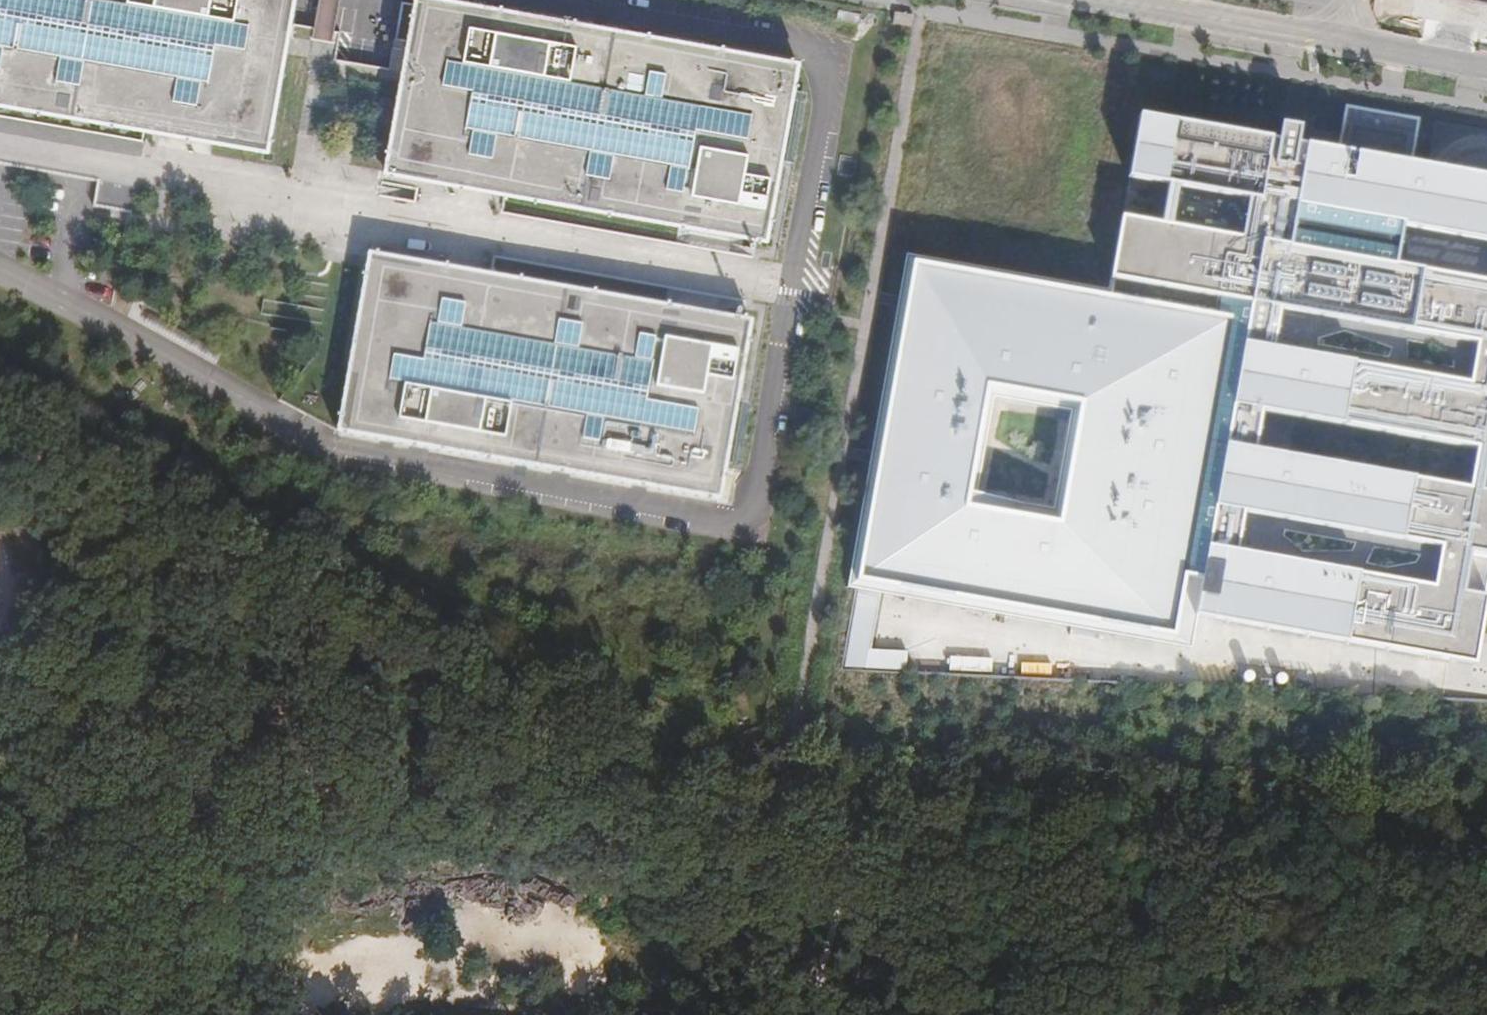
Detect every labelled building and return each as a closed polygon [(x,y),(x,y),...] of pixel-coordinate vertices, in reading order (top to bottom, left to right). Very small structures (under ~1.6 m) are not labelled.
[(268,151),(295,0),(0,0),(0,104),(268,151)] [(380,175),(763,240),(794,60),(442,0),(410,0),(380,175)] [(1474,657),(1486,585),(1486,275),(1401,260),(1408,221),(1486,235),(1486,171),(1410,158),(1418,112),(1344,100),(1336,144),(1295,137),(1299,122),(1279,118),(1276,134),(1139,111),(1128,171),(1168,178),(1161,217),(1120,210),(1107,282),(908,247),(849,582),(1201,643),(1207,610),(1276,622),(1474,657)] [(101,183),(99,204),(133,207),(135,186),(101,183)] [(750,323),(368,253),(365,270),(336,427),(335,433),(717,503),(750,323)]
